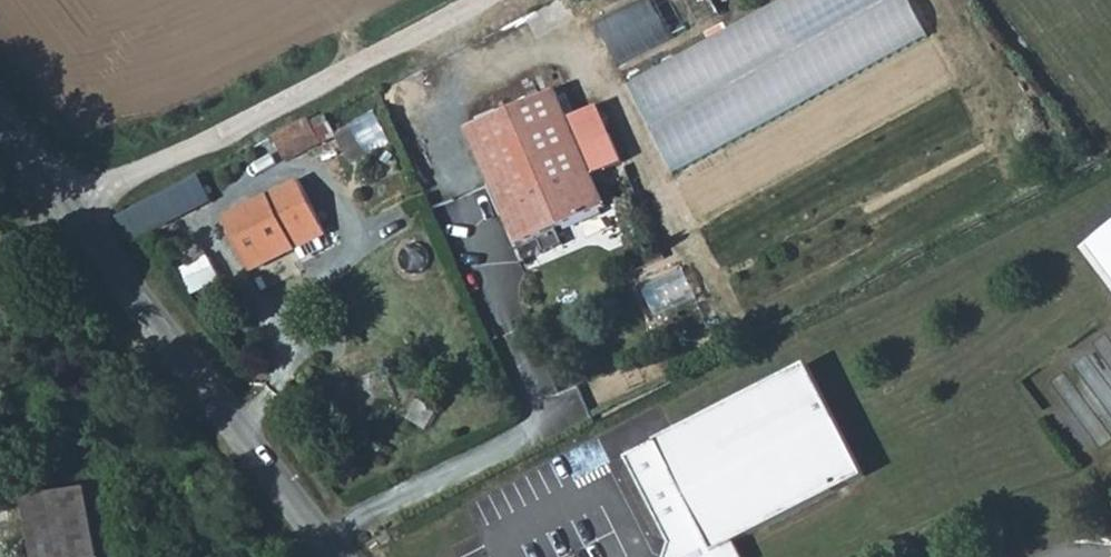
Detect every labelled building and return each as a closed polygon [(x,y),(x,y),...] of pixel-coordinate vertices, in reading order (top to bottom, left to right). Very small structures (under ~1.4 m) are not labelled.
[(722,15),(714,0),(635,0),(594,22),(619,69),(722,15)] [(621,80),(745,311),(1001,176),(907,0),(772,0),(621,80)] [(469,123),(513,208),(594,163),(594,162),(580,134),(609,119),(595,92),(566,108),(552,81),(469,123)] [(291,162),(344,138),(331,111),(279,135),(291,162)] [(380,112),(342,135),(359,163),(397,140),(380,112)] [(609,119),(580,134),(594,162),(623,146),(609,119)] [(609,192),(594,163),(513,208),(527,235),(609,192)] [(205,175),(159,197),(172,224),(217,202),(205,175)] [(296,179),(224,217),(249,266),(294,244),(299,256),(321,245),(316,233),(322,230),(296,179)] [(155,219),(145,202),(114,218),(128,235),(155,219)] [(564,229),(526,246),(533,263),(572,246),(564,229)] [(1096,246),(1110,266),(1110,235),(1096,246)] [(181,303),(229,278),(214,249),(163,276),(181,303)] [(861,476),(858,470),(804,364),(675,430),(623,457),(665,543),(672,556),(737,556),(729,544),(861,476)] [(88,497),(30,509),(40,556),(100,556),(88,497)] [(665,543),(661,556),(672,556),(665,543)]
